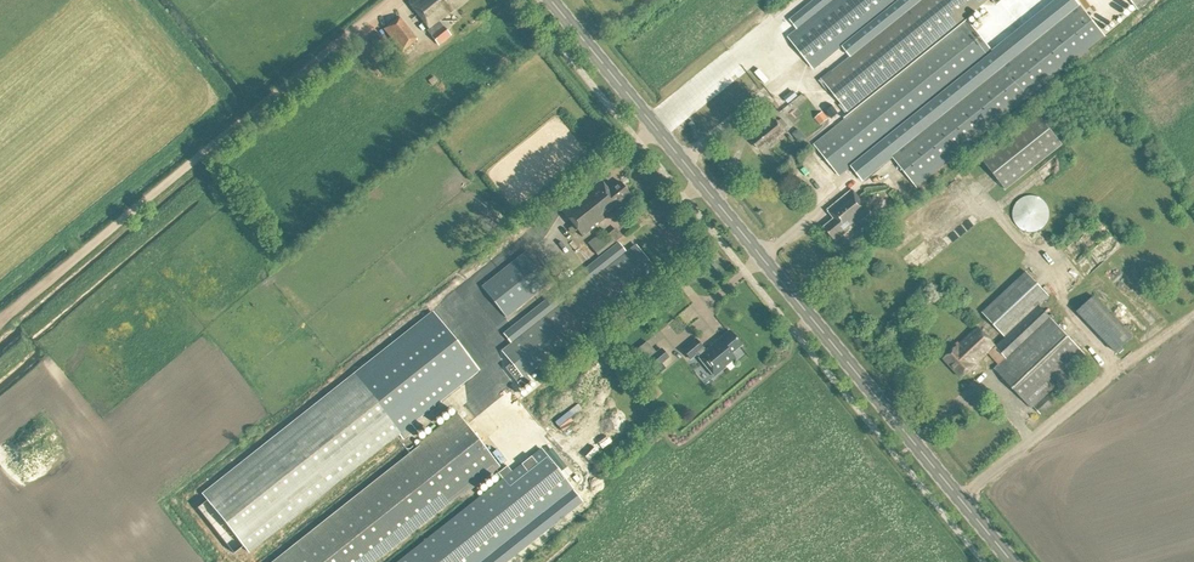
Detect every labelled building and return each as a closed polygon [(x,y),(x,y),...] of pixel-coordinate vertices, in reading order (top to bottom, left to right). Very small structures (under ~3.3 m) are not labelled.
[(438,21),(464,0),(413,0),(409,4),(429,29),(431,33),(429,34),(439,46),(450,37),(438,21)] [(797,32),(789,38),(815,70),(842,49),(903,0),(837,0),(797,32)] [(797,32),(837,0),(815,0),(789,21),(797,32)] [(858,104),(987,0),(922,0),(849,58),(832,72),(831,70),(819,80),(847,116),(859,106),(858,104)] [(849,58),(922,0),(903,0),(842,49),(849,58)] [(993,53),(850,167),(861,181),(892,156),(1080,6),(1075,0),(1057,0),(993,53)] [(1137,11),(1151,0),(1128,0),(1137,11)] [(898,164),(917,187),(1104,36),(1080,6),(892,156),(898,164)] [(415,41),(398,18),(384,29),(402,51),(415,41)] [(968,21),(966,22),(813,145),(839,176),(850,167),(993,53),(968,21)] [(383,39),(377,32),(369,39),(375,47),(383,39)] [(1006,190),(1063,144),(1038,114),(981,159),(1006,190)] [(780,120),(778,122),(775,119),(750,139),(759,149),(764,144),(766,147),(785,131),(783,129),(786,127),(780,120)] [(804,140),(797,130),(791,135),(799,144),(804,140)] [(898,202),(917,187),(898,164),(879,179),(898,202)] [(582,237),(631,197),(619,182),(608,190),(600,180),(561,211),(582,237)] [(835,241),(871,213),(852,190),(827,211),(828,211),(828,212),(834,219),(824,227),(826,228),(825,229),(835,241)] [(1047,218),(1047,210),(1043,203),(1037,198),(1029,197),(1021,199),(1015,204),(1012,211),(1012,219),(1016,226),(1022,231),(1030,233),(1038,231),(1044,225),(1047,218)] [(597,255),(613,243),(603,230),(587,243),(597,255)] [(502,350),(499,353),(509,366),(506,369),(521,389),(531,381),(526,374),(644,281),(657,271),(635,244),(634,245),(623,254),(502,350)] [(526,252),(481,288),(505,318),(550,283),(526,252)] [(1004,337),(995,345),(978,327),(960,344),(959,343),(956,345),(957,346),(945,358),(945,360),(956,372),(958,370),(963,375),(994,346),(1005,358),(993,368),(1032,409),(1087,357),(1050,317),(1039,306),(1049,297),(1026,272),(981,312),(1004,337)] [(1094,297),(1076,312),(1115,353),(1132,337),(1094,297)] [(476,372),(428,314),(201,494),(248,553),(399,435),(403,440),(415,430),(411,424),(476,372)] [(701,350),(692,338),(679,348),(686,358),(693,353),(695,355),(694,356),(710,376),(731,359),(727,353),(738,345),(726,330),(701,350)] [(665,369),(661,363),(667,359),(660,350),(644,363),(655,377),(665,369)] [(1045,397),(1034,408),(1041,415),(1052,404),(1045,397)] [(458,495),(460,497),(499,467),(457,413),(418,443),(420,446),(272,561),(373,561),(458,495)] [(571,489),(541,450),(511,473),(506,468),(498,474),(502,480),(398,561),(478,561),(571,489)] [(584,503),(574,491),(484,561),(510,561),(584,503)]
